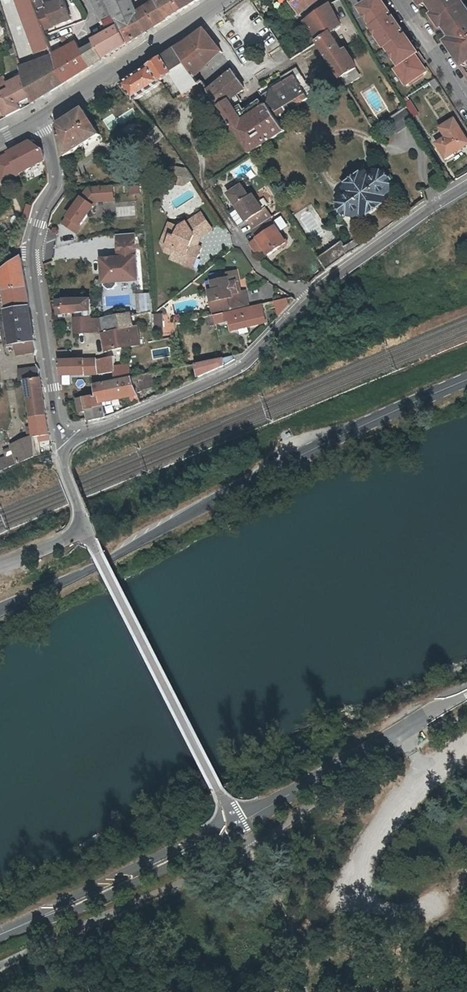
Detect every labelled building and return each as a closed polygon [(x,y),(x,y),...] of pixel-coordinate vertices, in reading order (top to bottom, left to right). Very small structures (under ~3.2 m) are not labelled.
[(41,59),(44,66),(57,62),(54,53),(45,29),(38,11),(34,0),(18,0),(41,59)] [(38,11),(45,29),(73,19),(65,0),(62,0),(48,5),(48,7),(38,11)] [(116,15),(109,0),(93,0),(102,20),(107,18),(116,15)] [(116,15),(129,44),(147,33),(147,32),(139,14),(133,0),(109,0),(116,15)] [(158,2),(147,9),(157,26),(184,10),(178,0),(157,0),(158,2)] [(184,10),(200,0),(178,0),(184,10)] [(291,0),(290,1),(299,12),(318,0),(291,0)] [(400,67),(419,54),(406,35),(403,37),(401,34),(404,32),(394,17),(391,19),(389,16),(392,14),(383,0),(373,0),(361,8),(373,27),(371,28),(386,49),(388,48),(400,67)] [(466,57),(466,6),(466,4),(464,0),(427,0),(429,2),(436,14),(436,18),(441,25),(446,26),(454,37),(458,43),(452,48),(460,61),(466,56),(466,57)] [(355,70),(331,34),(341,26),(331,4),(306,21),(319,40),(318,41),(335,68),(341,78),(342,77),(355,70)] [(147,32),(157,26),(147,9),(139,14),(147,32)] [(104,59),(129,44),(116,15),(107,18),(110,24),(109,25),(113,31),(95,41),(104,59)] [(192,74),(220,48),(205,29),(177,49),(192,74)] [(447,42),(452,48),(458,43),(454,37),(447,42)] [(57,62),(65,83),(90,68),(77,42),(54,53),(57,62)] [(92,42),(81,48),(91,67),(102,59),(92,42)] [(221,50),(220,48),(192,74),(194,77),(222,53),(221,50)] [(198,84),(194,77),(192,74),(177,49),(122,85),(135,100),(162,82),(161,81),(172,74),(183,89),(180,91),(184,97),(187,95),(185,93),(189,90),(193,96),(206,87),(202,82),(198,84)] [(423,60),(419,54),(400,67),(397,69),(408,86),(428,72),(423,66),(421,62),(423,60)] [(65,83),(57,62),(44,66),(41,59),(23,70),(25,75),(32,96),(34,102),(65,83)] [(298,65),(268,83),(272,88),(296,74),(302,85),(307,82),(298,65)] [(321,77),(327,86),(341,78),(335,68),(321,77)] [(285,131),(276,117),(268,104),(264,107),(243,121),(237,111),(234,106),(230,101),(237,95),(243,91),(242,88),(244,87),(233,70),(229,73),(208,90),(250,153),(265,143),(285,131)] [(347,85),(360,77),(355,70),(342,77),(347,85)] [(268,104),(276,117),(309,97),(302,85),(296,74),(272,88),(267,103),(268,104)] [(22,108),(19,103),(32,96),(25,75),(9,83),(5,76),(0,79),(0,100),(8,116),(22,108)] [(431,82),(436,90),(441,87),(436,79),(431,82)] [(230,101),(234,106),(241,101),(237,95),(230,101)] [(237,111),(243,121),(264,107),(260,102),(246,113),(242,108),(237,111)] [(66,156),(100,134),(85,109),(61,124),(60,127),(66,156)] [(390,121),(398,133),(415,123),(407,111),(390,121)] [(437,144),(446,158),(466,145),(466,140),(455,120),(441,128),(447,138),(437,144)] [(143,143),(149,149),(163,134),(156,128),(143,143)] [(1,158),(4,165),(0,167),(0,173),(5,185),(51,161),(49,151),(35,141),(1,158)] [(170,164),(168,175),(183,178),(186,183),(194,178),(187,168),(187,167),(170,164)] [(183,185),(186,183),(183,178),(168,175),(166,181),(183,185)] [(344,202),(350,213),(355,213),(363,208),(365,211),(381,199),(379,196),(388,190),(388,186),(381,177),(378,175),(369,181),(366,178),(350,190),(352,193),(344,199),(344,202)] [(116,187),(88,189),(63,224),(78,235),(98,207),(118,205),(116,187)] [(429,198),(437,194),(433,187),(425,191),(429,198)] [(248,220),(254,229),(270,219),(271,218),(266,209),(263,210),(252,196),(249,198),(243,189),(238,188),(229,194),(246,221),(248,220)] [(30,220),(33,207),(27,205),(24,218),(30,220)] [(190,252),(196,254),(200,245),(194,242),(198,232),(209,225),(199,210),(178,224),(167,220),(163,231),(169,233),(166,242),(173,245),(169,255),(186,262),(190,252)] [(263,247),(265,250),(268,255),(279,248),(279,246),(284,243),(284,241),(270,219),(254,229),(253,230),(258,238),(250,244),(256,252),(263,247)] [(162,252),(169,255),(173,245),(166,242),(169,233),(163,231),(159,241),(162,252)] [(139,235),(118,237),(119,259),(101,260),(103,288),(142,285),(139,235)] [(351,254),(342,241),(319,259),(327,271),(351,254)] [(192,265),(196,254),(190,252),(186,262),(192,265)] [(10,310),(31,308),(22,258),(2,271),(0,273),(0,282),(5,281),(10,310)] [(215,288),(210,289),(212,300),(211,301),(214,315),(230,311),(249,307),(245,290),(240,291),(237,282),(239,281),(237,271),(227,272),(228,277),(224,278),(213,280),(215,288)] [(274,302),(279,317),(290,305),(288,299),(274,302)] [(95,337),(104,334),(133,327),(131,316),(130,314),(108,319),(92,319),(91,300),(58,302),(60,318),(75,318),(77,337),(95,337)] [(262,305),(249,307),(230,311),(214,315),(215,322),(229,320),(232,330),(267,322),(262,305)] [(38,350),(31,308),(10,310),(10,321),(9,321),(15,354),(38,350)] [(153,324),(158,324),(162,323),(161,312),(152,313),(153,321),(153,322),(153,324)] [(137,326),(133,327),(104,334),(107,350),(140,344),(137,326)] [(117,377),(131,375),(130,363),(115,366),(114,356),(108,357),(97,358),(100,374),(115,371),(117,377)] [(196,364),(200,377),(226,366),(224,358),(196,364)] [(98,378),(96,360),(62,363),(64,381),(98,378)] [(132,377),(137,390),(144,388),(140,375),(132,377)] [(138,393),(137,390),(132,377),(117,381),(94,385),(98,396),(100,396),(101,400),(109,400),(138,393)] [(26,379),(31,417),(48,414),(42,378),(35,378),(26,379)] [(84,399),(78,400),(81,411),(86,410),(103,406),(101,400),(100,396),(98,396),(84,399)] [(106,416),(103,406),(86,410),(88,421),(106,416)] [(34,437),(40,436),(51,434),(48,414),(31,417),(34,435),(34,437)] [(34,437),(34,435),(11,445),(18,463),(22,462),(37,455),(34,437)]
